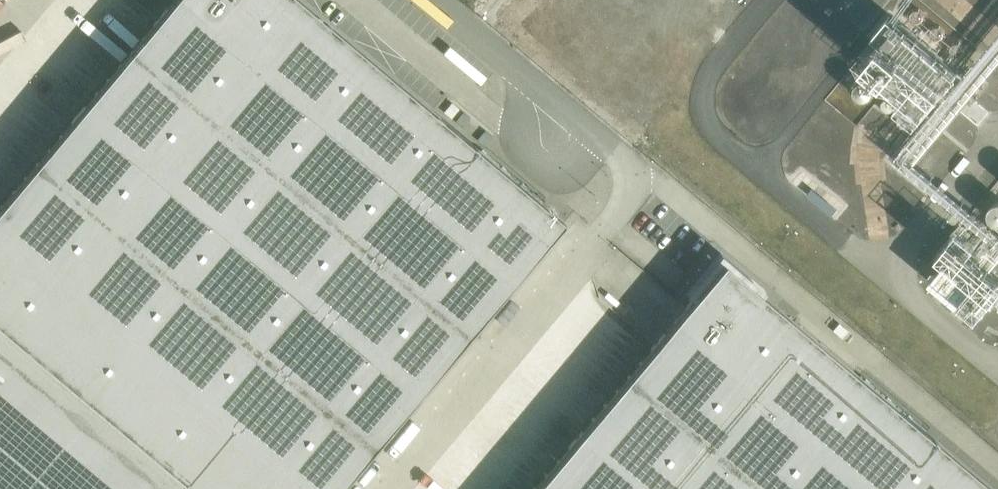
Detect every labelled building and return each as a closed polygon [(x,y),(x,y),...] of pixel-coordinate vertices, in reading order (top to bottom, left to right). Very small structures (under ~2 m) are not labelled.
[(565,221),(564,221),(301,0),(175,0),(0,208),(0,488),(340,488),(565,221)] [(992,211),(986,215),(983,219),(981,225),(982,231),(985,238),(988,239),(992,242),(997,243),(997,210),(992,211)] [(721,260),(693,293),(696,295),(687,306),(533,488),(994,488),(721,260)]
